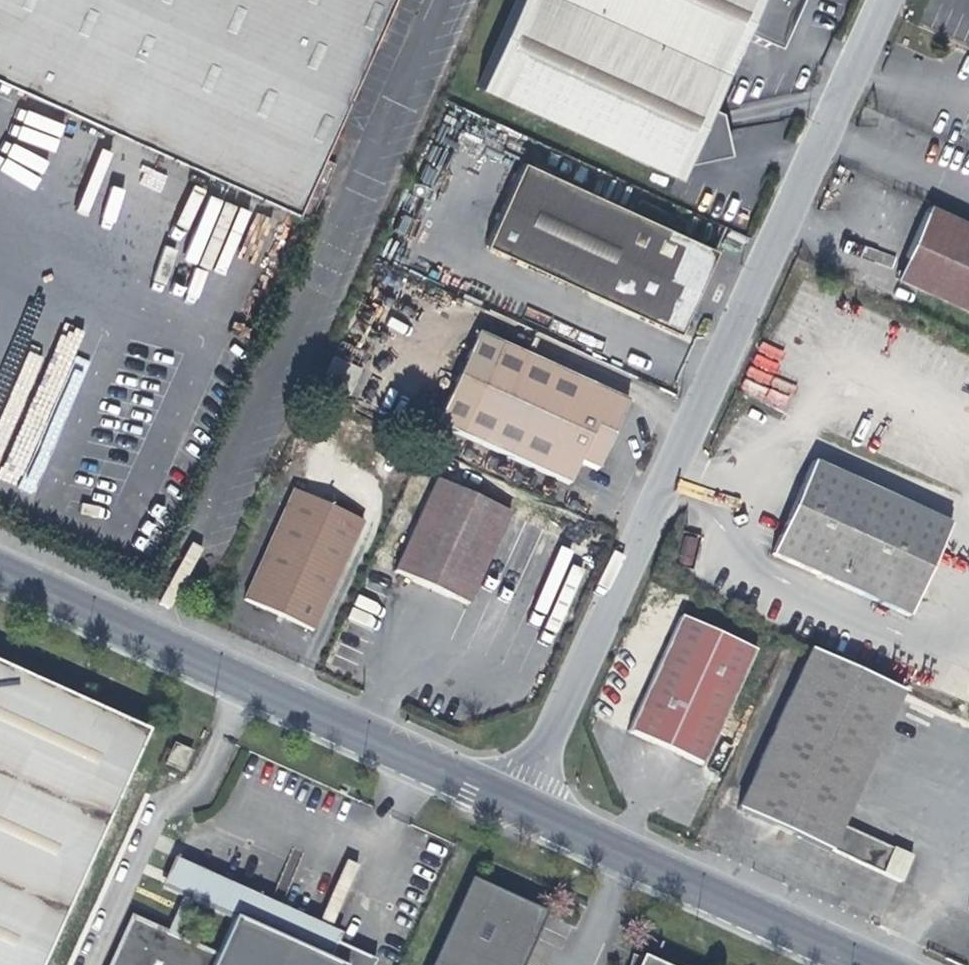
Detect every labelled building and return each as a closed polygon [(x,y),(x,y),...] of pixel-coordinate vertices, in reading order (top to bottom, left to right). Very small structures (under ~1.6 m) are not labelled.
[(370,0),(0,0),(0,26),(19,35),(0,77),(0,82),(290,212),(297,194),(285,188),(302,151),(370,0)] [(483,92),(678,182),(684,168),(693,150),(722,144),(717,113),(711,110),(746,34),(781,50),(804,0),(525,0),(483,92)] [(19,35),(0,26),(0,77),(19,35)] [(314,156),(302,151),(285,188),(297,194),(314,156)] [(505,154),(467,234),(662,322),(699,241),(505,154)] [(910,196),(876,270),(968,313),(968,311),(968,223),(910,196)] [(457,323),(414,416),(546,476),(556,454),(572,461),(605,391),(457,323)] [(336,359),(328,383),(353,391),(360,367),(336,359)] [(814,459),(773,549),(911,613),(953,522),(814,459)] [(413,468),(372,560),(445,594),(487,502),(413,468)] [(272,480),(221,589),(290,621),(341,511),(272,480)] [(657,608),(605,721),(682,757),(733,642),(657,608)] [(829,808),(854,749),(882,685),(856,673),(791,643),(723,793),(787,821),(800,827),(817,835),(818,833),(886,863),(898,839),(829,808)] [(140,736),(0,671),(0,964),(33,964),(140,736)] [(166,764),(186,771),(194,749),(175,741),(166,764)] [(187,902),(229,921),(230,918),(326,962),(333,945),(336,946),(340,937),(171,861),(158,889),(176,897),(187,902)] [(429,964),(520,964),(541,918),(466,883),(429,964)] [(171,937),(187,902),(176,897),(160,932),(171,937)] [(336,946),(333,945),(326,962),(230,918),(229,921),(213,956),(171,937),(160,932),(129,919),(108,964),(374,964),(336,946)]
